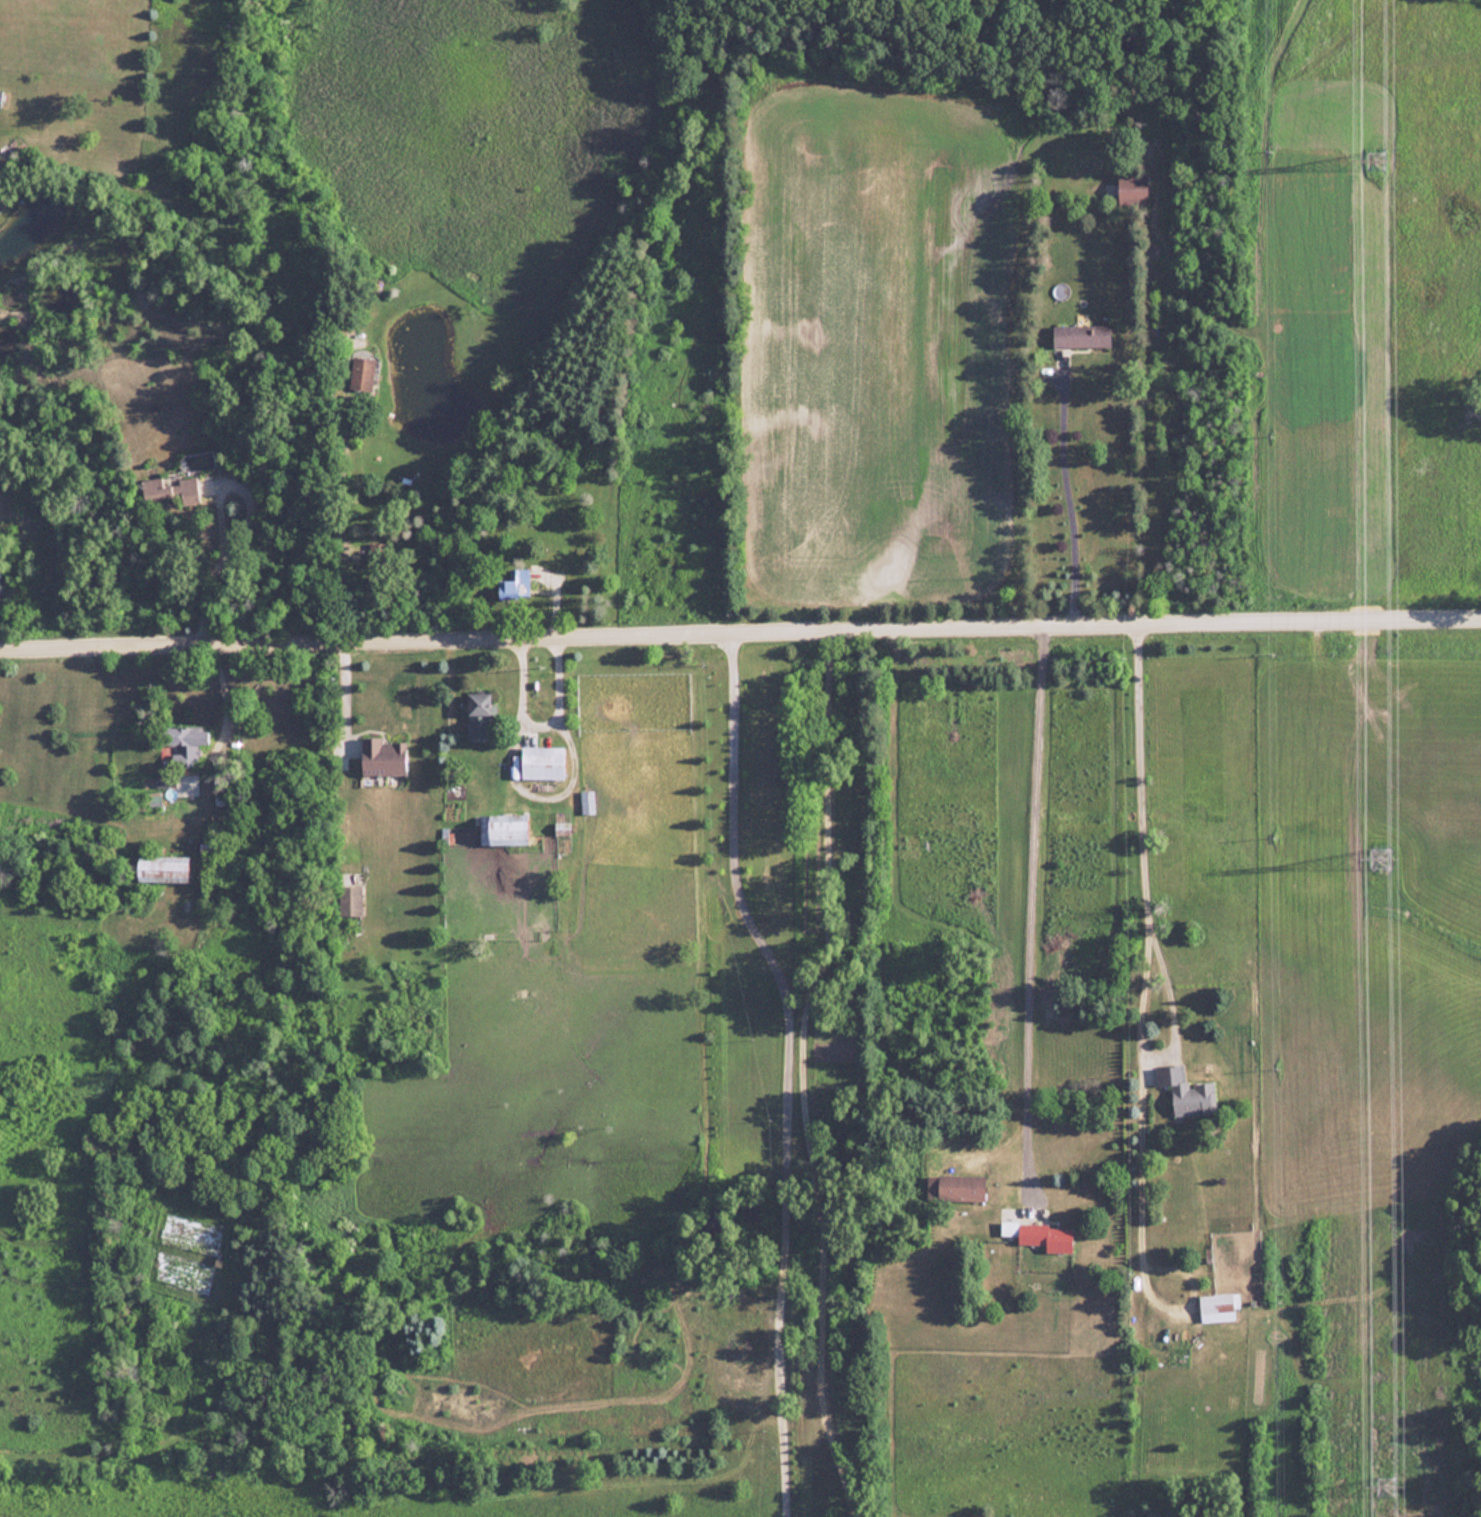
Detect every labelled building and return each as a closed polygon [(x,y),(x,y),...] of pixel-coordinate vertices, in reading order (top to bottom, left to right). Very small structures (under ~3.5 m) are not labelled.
[(1116,175),(1116,205),(1146,204),(1145,174),(1116,175)] [(1108,325),(1051,326),(1052,348),(1109,346),(1108,325)] [(375,359),(352,356),(347,388),(370,392),(375,359)] [(162,487),(161,477),(141,480),(144,502),(181,497),(182,505),(198,503),(195,477),(177,479),(178,484),(162,487)] [(498,599),(528,599),(527,568),(508,569),(509,580),(497,580),(498,599)] [(467,739),(492,739),(492,703),(490,703),(490,693),(467,693),(467,739)] [(194,744),(207,744),(207,731),(200,731),(200,727),(165,727),(166,744),(179,744),(179,754),(171,754),(172,765),(195,765),(194,744)] [(405,742),(381,743),(381,737),(361,738),(361,775),(405,775),(405,742)] [(563,747),(521,746),(521,779),(563,779),(563,747)] [(592,790),(579,791),(580,814),(593,813),(592,790)] [(479,845),(527,844),(527,814),(478,815),(479,845)] [(137,882),(187,882),(188,856),(138,855),(137,882)] [(338,915),(361,915),(360,886),(337,886),(338,915)] [(1173,1117),(1215,1112),(1212,1082),(1185,1086),(1183,1064),(1154,1068),(1156,1086),(1169,1085),(1173,1117)] [(983,1176),(925,1175),(925,1200),(983,1201),(983,1176)] [(1070,1253),(1071,1228),(1047,1227),(1047,1224),(1000,1222),(1000,1236),(1017,1236),(1016,1244),(1044,1245),(1044,1252),(1070,1253)] [(1238,1311),(1237,1293),(1198,1295),(1199,1313),(1238,1311)]
